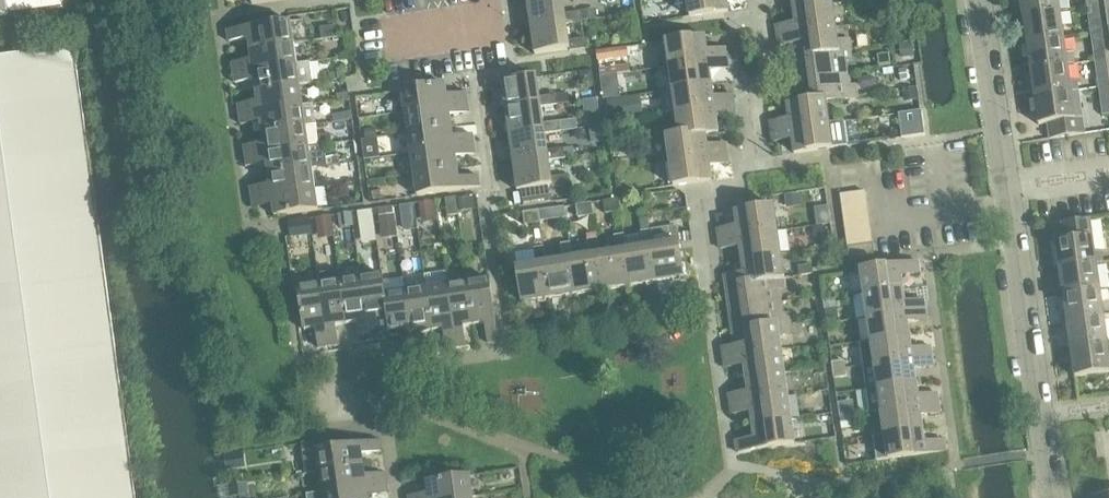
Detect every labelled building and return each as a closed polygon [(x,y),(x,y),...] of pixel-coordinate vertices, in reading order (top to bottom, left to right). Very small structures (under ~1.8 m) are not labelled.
[(9,18),(9,14),(63,7),(62,0),(0,0),(0,19),(9,18)] [(526,0),(530,27),(566,21),(566,24),(595,19),(593,10),(565,15),(563,0),(526,0)] [(689,16),(721,11),(728,10),(727,0),(687,0),(689,16)] [(793,9),(832,4),(831,0),(792,0),(793,9)] [(1023,16),(1060,10),(1058,0),(1021,0),(1023,16)] [(795,23),(775,26),(777,36),(835,27),(832,4),(793,9),(795,23)] [(1098,4),(1087,6),(1090,24),(1101,22),(1098,4)] [(1060,10),(1023,16),(1027,42),(1063,37),(1060,10)] [(275,24),(227,31),(229,42),(248,40),(250,51),(294,44),(294,42),(306,40),(303,20),(291,21),(275,24)] [(566,21),(530,27),(534,54),(569,49),(569,51),(586,48),(584,39),(568,41),(566,24),(566,21)] [(337,37),(336,25),(319,27),(320,39),(337,37)] [(835,27),(777,36),(778,45),(791,43),(793,58),(850,50),(849,40),(837,41),(835,27)] [(1102,31),(1091,33),(1094,51),(1105,50),(1102,31)] [(666,42),(670,66),(728,58),(726,48),(707,51),(705,36),(666,42)] [(1063,37),(1027,42),(1031,69),(1067,64),(1075,63),(1074,52),(1065,53),(1063,37)] [(354,42),(346,43),(347,54),(356,53),(354,42)] [(912,43),(900,44),(901,57),(914,55),(912,43)] [(232,64),(234,74),(297,64),(297,63),(294,44),(250,51),(251,61),(232,64)] [(627,48),(597,52),(598,59),(628,55),(627,48)] [(76,49),(0,59),(0,497),(137,497),(76,49)] [(850,50),(793,58),(796,81),(850,73),(847,60),(852,59),(850,50)] [(710,70),(729,67),(728,58),(670,66),(673,89),(712,83),(710,70)] [(1106,59),(1095,60),(1098,79),(1108,77),(1106,59)] [(313,83),(310,62),(297,63),(297,64),(234,74),(235,84),(254,81),(256,91),(300,85),(313,83)] [(628,64),(599,68),(600,77),(629,73),(628,64)] [(1067,64),(1031,69),(1034,96),(1079,90),(1078,81),(1069,82),(1067,64)] [(594,83),(592,69),(580,70),(582,85),(594,83)] [(344,71),(329,73),(330,80),(345,79),(344,71)] [(850,73),(796,81),(799,103),(826,100),(826,101),(858,96),(859,96),(857,85),(856,85),(852,86),(850,73)] [(501,81),(501,82),(505,109),(541,104),(540,106),(557,104),(569,103),(567,93),(555,94),(539,96),(536,76),(501,81)] [(673,89),(677,113),(734,104),(733,95),(714,98),(712,83),(673,89)] [(445,84),(401,91),(404,112),(467,103),(466,93),(446,96),(445,84)] [(238,104),(240,114),(303,105),(300,85),(256,91),(257,102),(238,104)] [(1099,87),(1103,115),(1108,114),(1108,86),(1099,87)] [(916,88),(904,90),(906,102),(918,100),(916,88)] [(1079,90),(1034,96),(1038,124),(1047,123),(1049,138),(1085,133),(1082,108),(1079,91),(1079,90)] [(600,95),(585,97),(588,123),(602,121),(600,95)] [(627,99),(608,101),(610,121),(629,119),(627,99)] [(789,120),(770,123),(771,132),(829,123),(826,101),(826,100),(799,103),(786,104),(789,120)] [(314,103),(303,105),(240,114),(241,124),(260,121),(262,132),(306,126),(317,125),(314,103)] [(469,113),(467,103),(404,112),(407,133),(451,127),(449,116),(469,113)] [(543,123),(540,106),(541,104),(505,109),(509,136),(544,131),(544,133),(577,129),(576,119),(543,123)] [(716,116),(722,115),(736,113),(734,104),(677,113),(679,131),(665,133),(666,138),(705,132),(718,130),(716,116)] [(350,111),(332,115),(333,122),(351,118),(350,111)] [(921,113),(901,115),(904,138),(912,137),(916,136),(924,135),(921,113)] [(829,123),(771,132),(773,141),(792,138),(794,153),(832,147),(847,145),(843,121),(829,123)] [(309,147),(306,126),(262,132),(263,143),(244,146),(246,156),(309,147)] [(471,134),(452,137),(451,127),(407,133),(410,153),(473,144),(471,134)] [(600,127),(589,129),(592,144),(602,142),(603,142),(602,137),(601,135),(600,127)] [(573,147),(564,148),(547,150),(544,133),(544,131),(509,136),(512,163),(548,157),(549,160),(574,156),(573,147)] [(666,138),(669,162),(728,153),(726,144),(707,147),(705,132),(666,138)] [(331,134),(321,136),(322,144),(332,142),(331,134)] [(362,143),(364,159),(378,158),(376,142),(362,143)] [(410,153),(413,174),(457,168),(455,157),(474,155),(473,144),(410,153)] [(268,175),(312,168),(309,147),(246,156),(247,167),(267,164),(268,175)] [(673,186),(683,184),(712,180),(710,166),(729,163),(728,153),(669,162),(673,186)] [(551,176),(549,160),(548,157),(512,163),(516,190),(551,185),(552,187),(569,184),(567,174),(551,176)] [(250,189),(252,198),(315,189),(312,168),(268,175),(270,186),(250,189)] [(478,175),(458,178),(457,168),(413,174),(416,195),(479,186),(478,175)] [(548,186),(528,189),(529,201),(550,198),(548,186)] [(274,215),(318,209),(315,189),(252,198),(253,208),(272,206),(274,215)] [(866,190),(841,193),(843,207),(867,203),(866,190)] [(472,195),(456,197),(458,212),(478,209),(476,194),(472,195)] [(799,194),(785,195),(786,208),(801,206),(799,194)] [(458,212),(456,197),(445,199),(448,216),(458,214),(458,212)] [(618,199),(603,201),(605,214),(620,211),(618,199)] [(436,216),(434,201),(419,203),(421,219),(436,216)] [(414,202),(400,204),(402,220),(416,218),(414,202)] [(591,203),(575,206),(577,218),(593,215),(591,203)] [(843,207),(844,220),(869,216),(867,203),(843,207)] [(380,208),(373,209),(375,225),(375,227),(396,224),(393,206),(380,208)] [(737,227),(717,230),(719,239),(777,231),(774,206),(760,208),(735,212),(737,227)] [(564,207),(555,208),(557,221),(566,220),(564,207)] [(373,209),(358,211),(360,227),(375,225),(373,209)] [(539,223),(540,224),(541,223),(539,211),(522,214),(524,225),(539,223)] [(351,212),(336,214),(337,227),(353,225),(351,212)] [(331,216),(316,218),(318,231),(333,229),(331,216)] [(846,233),(871,229),(869,216),(844,220),(846,233)] [(641,235),(625,238),(626,250),(625,251),(630,286),(658,282),(652,246),(653,245),(651,230),(650,230),(648,217),(639,218),(641,235)] [(312,234),(310,218),(287,221),(289,237),(312,234)] [(1056,243),(1052,244),(1054,256),(1058,256),(1060,269),(1097,264),(1103,263),(1101,251),(1095,252),(1093,235),(1090,218),(1062,222),(1065,239),(1056,241),(1056,243)] [(677,226),(667,227),(651,230),(653,245),(652,246),(658,282),(684,278),(679,243),(680,243),(677,226)] [(825,227),(814,228),(815,238),(826,236),(825,227)] [(846,233),(848,246),(873,243),(871,229),(846,233)] [(777,231),(719,239),(720,248),(740,245),(742,259),(781,254),(777,231)] [(688,232),(681,233),(682,244),(688,243),(689,243),(688,232)] [(604,290),(630,286),(625,251),(626,250),(625,238),(624,234),(613,235),(616,251),(599,254),(598,254),(604,290)] [(571,246),(573,259),(571,259),(577,294),(604,290),(598,254),(599,254),(597,238),(587,239),(588,243),(571,246)] [(560,244),(563,260),(546,263),(545,263),(549,298),(577,294),(571,259),(573,259),(571,246),(570,242),(560,244)] [(875,256),(873,243),(848,246),(850,260),(875,256)] [(546,263),(544,247),(534,248),(536,265),(516,268),(521,302),(549,298),(545,263),(546,263)] [(744,273),(724,276),(725,285),(784,277),(781,254),(742,259),(744,273)] [(861,269),(861,270),(864,293),(903,288),(901,275),(921,272),(919,261),(861,269)] [(1097,264),(1060,269),(1063,295),(1101,290),(1097,265),(1097,264)] [(337,271),(318,273),(320,283),(330,347),(339,345),(336,326),(347,325),(341,280),(340,280),(338,270),(337,271)] [(445,271),(424,275),(426,288),(433,332),(444,330),(447,350),(457,348),(447,285),(445,271)] [(318,283),(298,286),(304,331),(316,329),(319,348),(330,347),(320,283),(318,273),(317,274),(318,283)] [(382,274),(362,277),(371,341),(381,340),(380,333),(389,332),(387,319),(388,319),(384,294),(385,294),(384,281),(383,274),(382,274)] [(362,277),(341,280),(347,325),(358,323),(361,342),(371,341),(362,277)] [(784,277),(725,285),(726,287),(729,308),(775,302),(782,301),(780,288),(786,288),(784,277)] [(404,279),(384,281),(385,294),(384,294),(388,319),(387,319),(389,332),(390,338),(402,336),(404,356),(415,354),(406,291),(404,279)] [(489,279),(468,282),(474,326),(485,324),(488,344),(498,342),(489,279)] [(468,282),(447,285),(457,348),(466,347),(464,327),(474,326),(468,282)] [(426,288),(406,291),(415,354),(425,353),(422,333),(433,332),(426,288)] [(905,303),(903,288),(864,293),(868,317),(926,309),(925,300),(905,303)] [(1063,295),(1067,322),(1104,317),(1108,316),(1108,304),(1103,305),(1101,290),(1063,295)] [(775,302),(729,308),(732,332),(791,324),(789,314),(783,315),(782,301),(775,302)] [(868,317),(871,340),(909,335),(908,322),(927,319),(926,309),(868,317)] [(825,312),(827,323),(839,321),(838,310),(825,312)] [(1104,317),(1067,322),(1071,348),(1108,343),(1104,317)] [(734,345),(722,347),(723,357),(782,349),(780,335),(803,332),(802,322),(791,324),(732,332),(734,345)] [(931,346),(911,349),(909,335),(871,340),(859,342),(862,365),(932,355),(931,346)] [(1071,348),(1075,376),(1108,371),(1108,349),(1108,343),(1071,348)] [(782,349),(723,357),(725,366),(744,364),(746,378),(785,372),(782,349)] [(862,365),(865,388),(916,381),(914,369),(934,366),(932,355),(862,365)] [(824,361),(815,362),(815,368),(816,374),(826,373),(825,367),(824,361)] [(831,363),(832,370),(844,368),(843,361),(831,363)] [(832,370),(833,378),(845,377),(844,368),(832,370)] [(748,391),(728,394),(729,404),(788,395),(785,372),(746,378),(748,391)] [(865,388),(868,414),(881,413),(881,410),(938,402),(937,393),(918,396),(916,381),(865,388)] [(788,395),(729,404),(730,413),(750,410),(752,424),(792,418),(788,395)] [(881,413),(884,433),(922,428),(921,415),(940,413),(938,402),(881,410),(881,413)] [(852,404),(837,407),(839,416),(853,414),(852,404)] [(857,428),(856,416),(841,418),(843,430),(857,428)] [(754,438),(735,441),(736,451),(795,442),(792,418),(752,424),(754,438)] [(944,440),(925,442),(922,428),(884,433),(884,434),(872,436),(875,460),(887,458),(945,450),(944,440)] [(322,441),(302,443),(302,444),(303,452),(306,474),(320,471),(364,465),(363,455),(380,452),(382,452),(380,440),(323,449),(322,441)] [(239,454),(227,456),(228,468),(241,466),(239,454)] [(364,465),(320,471),(323,492),(386,483),(385,473),(384,473),(382,473),(366,476),(364,465)] [(408,497),(409,497),(472,497),(473,497),(469,476),(426,482),(428,494),(408,497)] [(221,487),(222,497),(251,493),(250,482),(221,487)] [(323,492),(324,497),(369,497),(369,496),(382,494),(388,493),(386,483),(323,492)]
